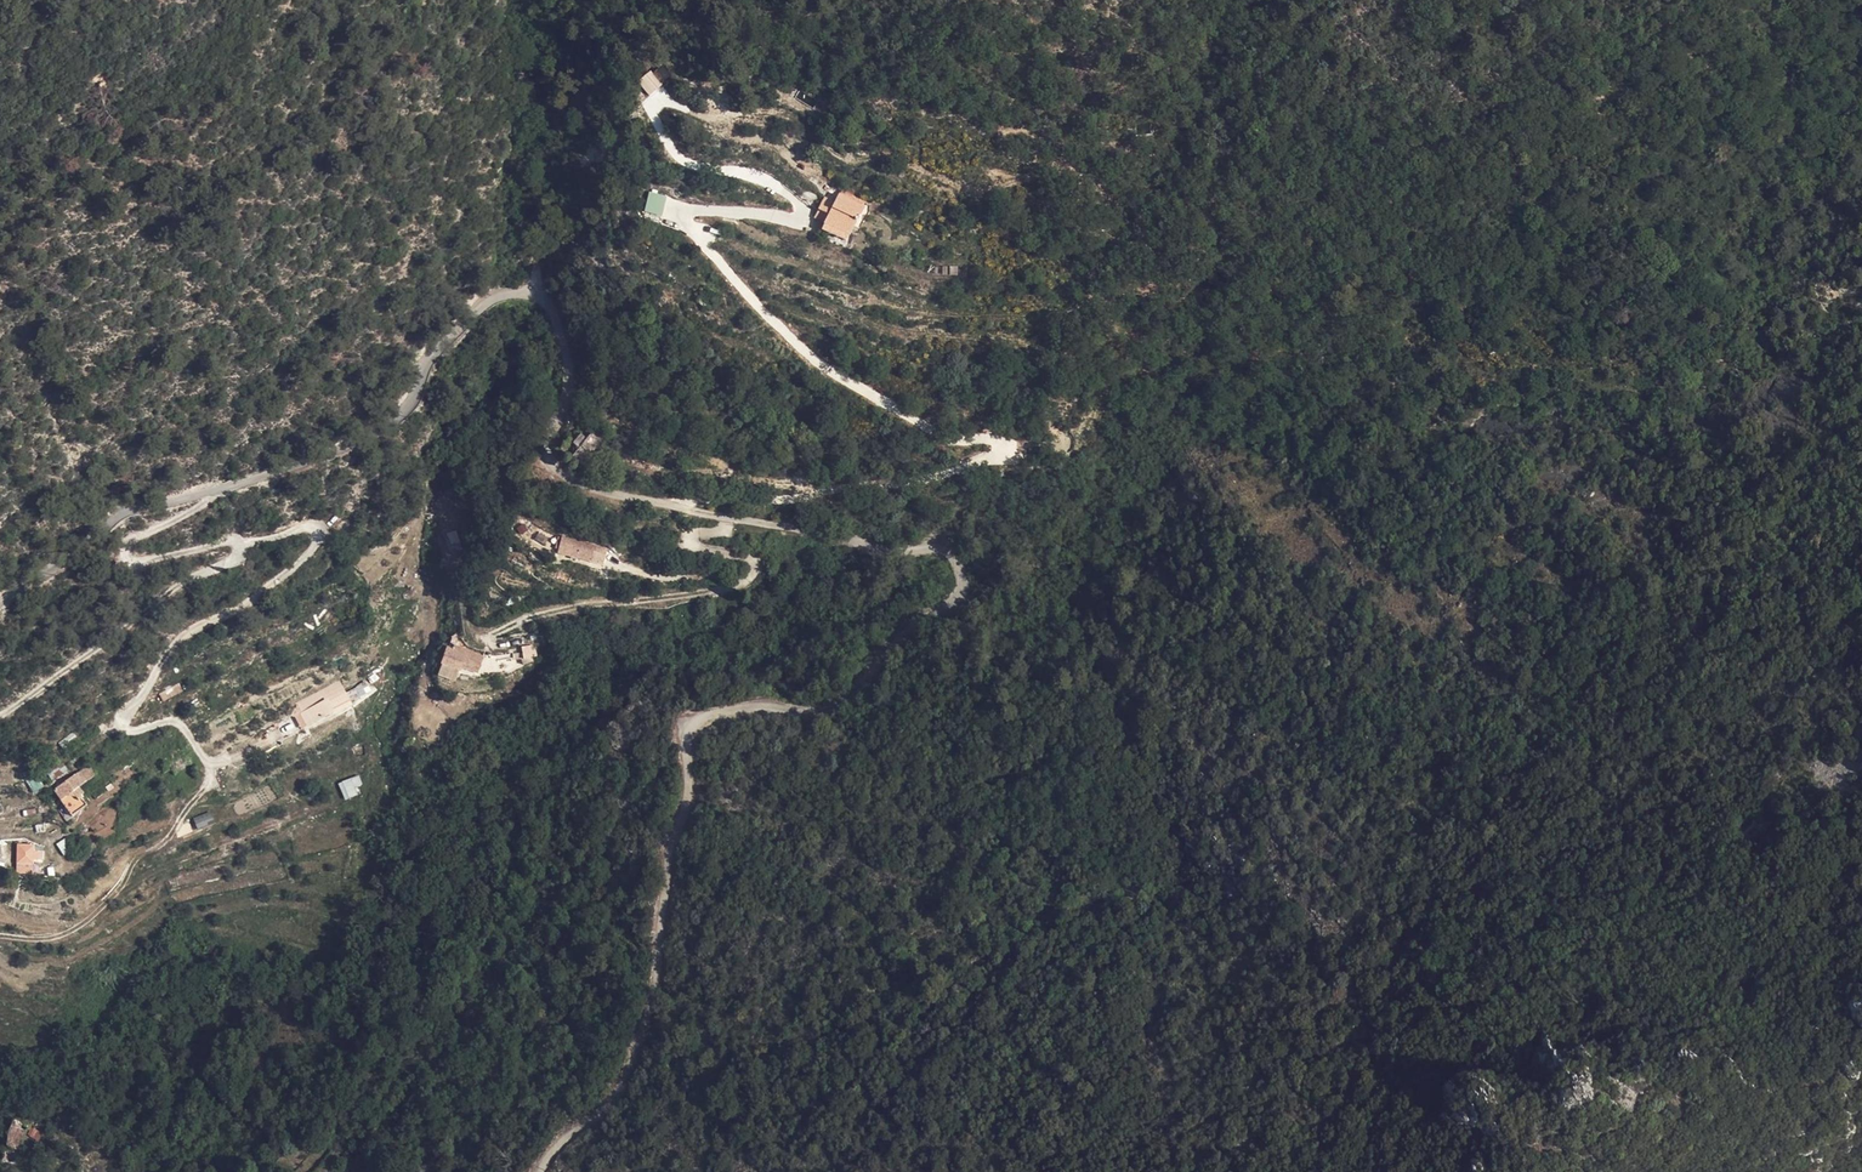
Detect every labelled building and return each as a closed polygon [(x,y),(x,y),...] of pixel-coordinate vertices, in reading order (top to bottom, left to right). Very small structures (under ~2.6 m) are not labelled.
[(660,82),(669,76),(662,65),(653,70),(660,82)] [(649,95),(662,84),(650,70),(637,81),(649,95)] [(648,191),(644,211),(662,215),(666,195),(648,191)] [(846,194),(826,222),(849,237),(868,210),(846,194)] [(844,246),(849,237),(826,222),(821,230),(844,246)] [(608,451),(596,440),(569,468),(586,481),(608,451)] [(457,531),(449,532),(451,550),(460,549),(457,531)] [(606,547),(574,538),(570,555),(601,564),(606,547)] [(453,651),(452,654),(445,653),(442,669),(461,673),(462,668),(464,660),(480,663),(482,654),(465,650),(464,653),(453,651)] [(462,668),(478,672),(480,663),(464,660),(462,668)] [(183,692),(179,684),(161,694),(165,702),(183,692)] [(319,704),(318,703),(300,713),(306,722),(323,713),(322,711),(346,698),(342,691),(319,704)] [(187,757),(172,767),(173,768),(175,771),(177,776),(193,766),(187,757)] [(67,779),(54,789),(65,805),(74,818),(90,807),(83,795),(86,793),(82,787),(99,774),(89,762),(67,779)] [(175,771),(173,768),(165,774),(167,777),(175,771)] [(29,795),(44,786),(35,774),(21,783),(29,795)] [(358,775),(338,783),(344,800),(358,795),(355,787),(362,785),(358,775)] [(74,818),(65,805),(59,808),(68,821),(74,818)] [(213,819),(208,809),(194,816),(199,825),(213,819)] [(34,851),(34,845),(19,845),(20,865),(35,864),(35,858),(40,858),(40,851),(34,851)] [(21,1154),(33,1135),(21,1128),(10,1148),(21,1154)]
